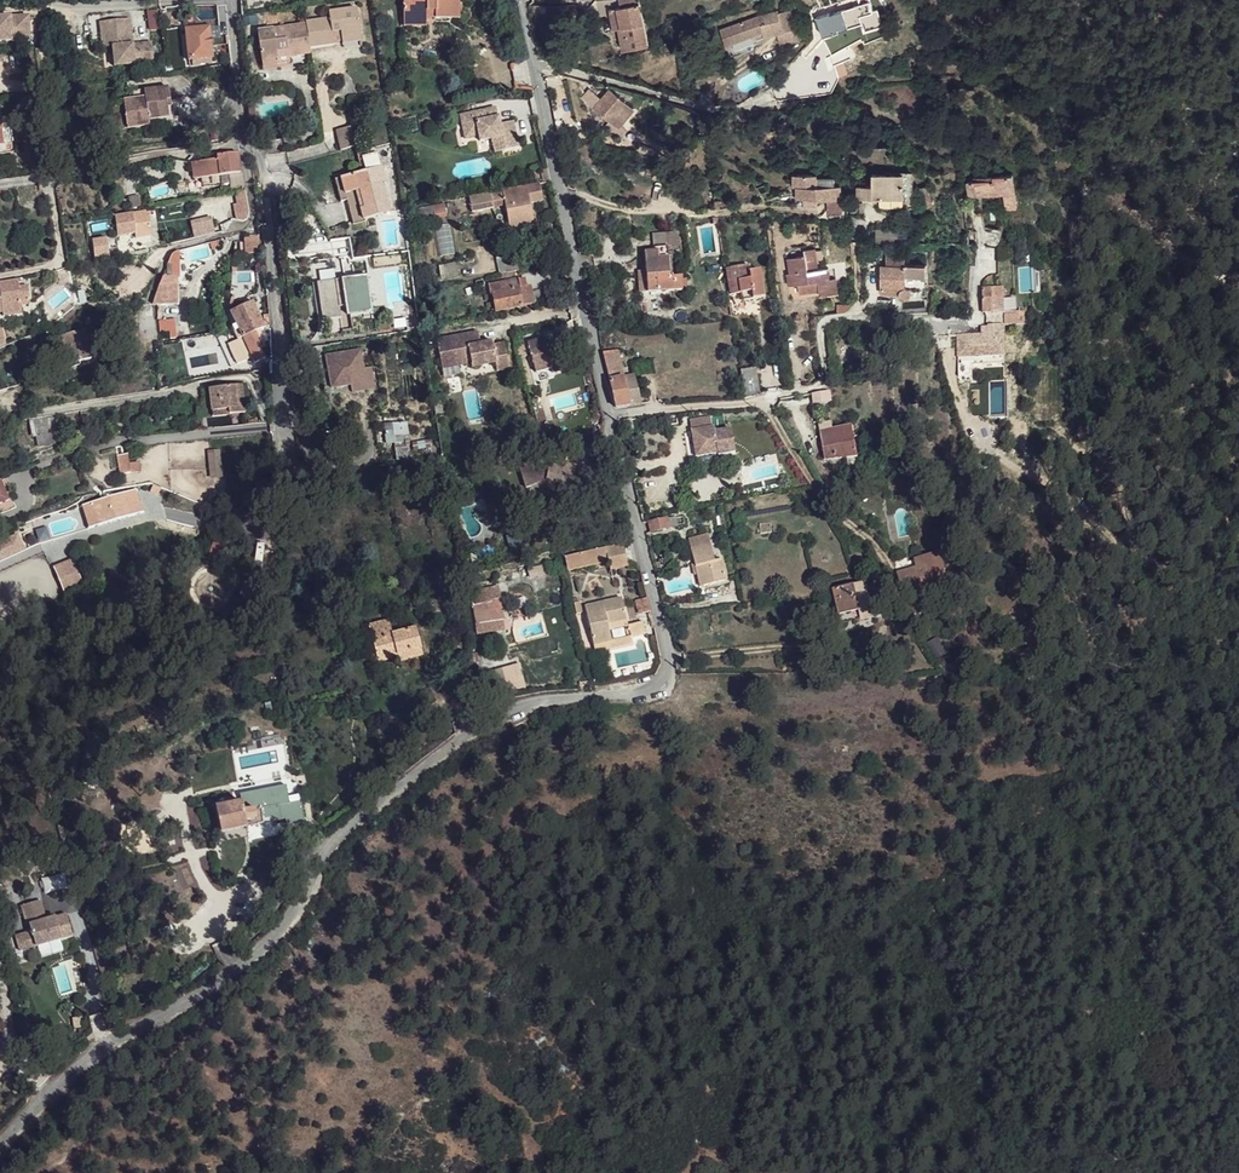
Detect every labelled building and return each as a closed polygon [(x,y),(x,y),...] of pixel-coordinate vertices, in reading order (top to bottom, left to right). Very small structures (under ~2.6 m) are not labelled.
[(404,22),(427,21),(460,20),(459,0),(403,0),(404,22)] [(621,9),(639,5),(638,0),(619,0),(621,9)] [(863,17),(876,12),(876,9),(872,0),(870,0),(859,4),(863,17)] [(876,12),(863,17),(859,4),(830,15),(829,13),(818,17),(825,36),(863,22),(867,31),(885,25),(879,8),(876,9),(876,12)] [(639,5),(621,9),(617,10),(618,14),(640,9),(639,5)] [(360,34),(356,9),(329,13),(333,33),(340,32),(341,37),(360,34)] [(640,9),(618,14),(621,29),(618,29),(623,52),(649,46),(640,9)] [(763,14),(722,30),(727,46),(764,32),(766,37),(779,33),(781,43),(800,38),(793,9),(780,12),(780,10),(763,14)] [(618,14),(617,10),(609,12),(609,14),(613,31),(618,29),(621,29),(618,14)] [(156,11),(147,12),(149,30),(158,29),(156,11)] [(334,44),(332,33),(333,33),(329,13),(329,19),(305,22),(306,24),(267,30),(268,34),(258,35),(261,58),(278,56),(277,50),(288,48),(288,47),(297,46),(297,49),(334,44)] [(0,17),(0,42),(26,41),(25,17),(0,17)] [(127,20),(97,24),(101,49),(111,48),(113,68),(152,63),(150,43),(131,46),(127,20)] [(211,58),(209,27),(191,28),(185,29),(187,59),(187,60),(211,58)] [(342,44),(361,41),(360,34),(341,37),(342,44)] [(290,60),(288,51),(288,48),(277,50),(278,56),(279,62),(290,60)] [(261,58),(262,64),(279,62),(278,56),(261,58)] [(132,100),(122,101),(126,128),(148,125),(148,120),(168,117),(166,106),(165,101),(169,100),(167,87),(144,90),(145,98),(132,100)] [(586,100),(595,107),(605,96),(596,88),(586,100)] [(132,100),(145,98),(144,89),(131,91),(132,100)] [(610,90),(605,96),(624,111),(628,105),(610,90)] [(34,97),(36,112),(46,110),(43,95),(34,97)] [(595,107),(595,109),(613,124),(624,111),(605,96),(595,107)] [(36,112),(34,97),(19,99),(21,114),(36,112)] [(624,111),(613,124),(618,128),(622,124),(635,111),(628,105),(624,111)] [(498,117),(496,107),(460,115),(465,138),(479,135),(480,141),(492,139),(493,142),(502,140),(505,150),(519,147),(513,120),(500,123),(495,125),(493,118),(498,117)] [(13,152),(9,115),(0,116),(0,153),(13,152)] [(628,130),(622,124),(618,128),(614,132),(621,138),(628,130)] [(340,152),(355,147),(351,128),(335,132),(340,152)] [(628,130),(621,138),(627,143),(633,135),(628,130)] [(502,140),(493,142),(495,153),(505,150),(502,140)] [(197,175),(197,180),(229,176),(240,174),(237,153),(215,156),(216,161),(191,164),(193,175),(197,175)] [(382,166),(341,178),(345,194),(360,190),(365,207),(361,208),(364,219),(365,219),(391,212),(383,184),(387,183),(382,166)] [(904,173),(872,173),(872,185),(872,197),(904,198),(904,173)] [(240,174),(229,176),(231,191),(244,188),(242,180),(242,174),(240,174)] [(970,196),(1004,194),(1006,209),(1017,207),(1012,174),(977,178),(977,181),(968,183),(970,196)] [(699,176),(697,183),(699,184),(707,186),(709,179),(699,176)] [(818,187),(818,182),(818,178),(818,176),(799,176),(799,183),(799,188),(818,187)] [(345,194),(341,178),(335,179),(341,202),(347,200),(354,224),(366,221),(365,219),(364,219),(361,208),(365,207),(360,190),(345,194)] [(818,187),(835,187),(834,180),(834,178),(818,178),(818,182),(818,187)] [(707,186),(699,184),(698,191),(705,193),(707,186)] [(872,197),(872,185),(857,185),(857,197),(872,197)] [(799,188),(797,188),(797,200),(804,200),(817,199),(817,201),(818,201),(828,201),(835,201),(835,187),(818,187),(799,188)] [(928,188),(920,189),(924,208),(933,206),(928,188)] [(528,193),(530,206),(541,204),(539,191),(528,193)] [(528,193),(504,197),(506,206),(510,227),(534,222),(530,206),(528,193)] [(504,197),(492,199),(494,207),(494,208),(506,206),(504,197)] [(474,203),(476,210),(494,207),(492,199),(474,203)] [(817,199),(804,200),(804,208),(818,208),(818,201),(817,201),(817,199)] [(835,201),(828,201),(828,214),(843,214),(842,200),(835,201)] [(858,215),(858,202),(850,202),(851,215),(858,215)] [(434,206),(436,218),(448,216),(445,204),(434,206)] [(476,210),(477,216),(495,213),(494,208),(494,207),(476,210)] [(116,237),(134,235),(134,240),(150,237),(147,220),(145,220),(144,213),(132,215),(114,217),(116,237)] [(534,222),(510,227),(512,233),(535,228),(534,222)] [(438,258),(453,256),(450,225),(435,226),(438,258)] [(535,228),(512,233),(512,238),(536,234),(535,228)] [(967,233),(969,245),(978,246),(977,232),(967,233)] [(668,235),(669,248),(680,248),(679,239),(674,239),(672,234),(668,235)] [(654,252),(669,250),(669,248),(668,235),(652,236),(654,252)] [(260,253),(259,237),(244,238),(246,254),(260,253)] [(348,238),(337,240),(340,260),(352,257),(349,238),(348,238)] [(106,240),(108,258),(118,257),(115,239),(106,240)] [(91,242),(93,261),(108,259),(108,258),(106,240),(94,242),(91,242)] [(497,258),(503,257),(504,256),(502,250),(502,248),(495,250),(497,258)] [(813,248),(802,249),(803,255),(788,258),(791,286),(798,285),(818,282),(819,291),(820,295),(836,293),(835,280),(826,282),(825,269),(817,271),(813,248)] [(505,258),(511,257),(507,253),(502,250),(504,256),(503,257),(503,258),(505,258)] [(646,252),(646,260),(669,258),(669,250),(654,252),(646,252)] [(177,285),(180,285),(178,251),(176,252),(175,252),(171,256),(168,262),(168,267),(167,266),(167,271),(165,270),(151,305),(157,305),(166,304),(166,294),(166,290),(164,290),(164,285),(177,285)] [(881,292),(898,293),(898,294),(899,295),(901,296),(903,297),(906,298),(907,297),(909,296),(910,293),(910,291),(909,289),(908,287),(906,286),(926,287),(926,264),(905,264),(905,254),(890,253),(890,264),(881,264),(881,292)] [(508,273),(523,271),(520,255),(511,257),(505,258),(508,273)] [(501,275),(508,273),(505,258),(503,258),(503,257),(497,258),(501,275)] [(669,258),(646,260),(647,272),(648,292),(671,291),(682,290),(682,277),(670,278),(669,258)] [(727,275),(731,295),(742,293),(743,299),(761,296),(756,266),(749,267),(749,273),(727,275)] [(55,271),(47,273),(49,285),(57,284),(55,271)] [(648,292),(647,272),(638,273),(640,293),(648,292)] [(336,281),(321,283),(327,320),(342,318),(340,307),(349,306),(351,316),(373,313),(367,275),(345,279),(346,283),(337,285),(336,281)] [(526,279),(517,280),(519,288),(518,289),(522,306),(523,307),(535,304),(531,286),(527,287),(526,279)] [(500,284),(502,292),(519,288),(517,280),(500,284)] [(2,313),(3,317),(21,314),(21,306),(20,301),(18,288),(17,282),(0,284),(0,313),(2,313)] [(818,282),(798,285),(799,294),(819,291),(818,282)] [(502,292),(500,284),(488,286),(490,294),(493,294),(502,292)] [(164,285),(164,290),(166,290),(166,294),(180,294),(180,285),(177,285),(164,285)] [(27,287),(18,288),(20,301),(29,299),(27,287)] [(496,312),(523,307),(522,306),(518,289),(519,288),(502,292),(493,294),(496,312)] [(992,290),(983,290),(983,301),(999,301),(1004,301),(1004,292),(1004,290),(1000,290),(992,290)] [(180,304),(180,294),(166,294),(166,304),(180,304)] [(999,301),(983,301),(982,314),(999,315),(999,301)] [(230,313),(234,320),(250,313),(253,320),(258,317),(257,315),(258,314),(252,302),(237,309),(230,313)] [(838,304),(839,312),(847,311),(853,304),(853,303),(838,304)] [(235,304),(228,308),(230,313),(237,309),(235,304)] [(253,320),(250,313),(234,320),(243,338),(256,332),(263,328),(258,317),(253,320)] [(1017,315),(1007,315),(1007,326),(1017,326),(1017,315)] [(987,327),(1005,326),(1004,316),(987,317),(987,327)] [(93,324),(92,317),(82,318),(82,325),(93,324)] [(159,320),(160,332),(176,331),(174,318),(159,320)] [(68,366),(93,359),(86,330),(62,337),(61,333),(55,335),(42,342),(45,355),(63,351),(68,366)] [(256,332),(243,338),(248,350),(254,363),(266,358),(260,344),(261,344),(256,332)] [(477,332),(436,340),(438,353),(455,350),(458,366),(470,363),(471,368),(495,363),(497,372),(508,369),(503,344),(492,346),(491,342),(480,345),(477,332)] [(514,338),(519,359),(527,357),(521,337),(517,338),(514,338)] [(243,338),(235,342),(240,354),(248,350),(243,338)] [(528,344),(536,373),(551,369),(553,374),(566,370),(557,339),(544,343),(543,340),(528,344)] [(361,349),(325,356),(331,389),(351,385),(367,382),(365,369),(361,349)] [(455,350),(438,353),(441,370),(458,366),(455,350)] [(605,366),(609,381),(625,378),(624,374),(618,351),(603,353),(605,366)] [(367,382),(351,385),(352,393),(375,388),(371,368),(365,369),(367,382)] [(741,372),(745,399),(756,395),(759,394),(756,369),(741,372)] [(616,408),(641,404),(634,376),(628,377),(625,378),(609,381),(616,408)] [(240,414),(244,413),(241,385),(236,386),(240,414)] [(207,390),(211,413),(212,413),(228,411),(229,415),(232,415),(240,414),(236,386),(207,390)] [(814,394),(815,405),(832,403),(831,393),(828,393),(827,392),(814,394)] [(433,400),(438,428),(447,426),(442,398),(433,400)] [(534,411),(538,425),(545,423),(547,422),(543,409),(534,411)] [(228,411),(212,413),(213,417),(202,418),(204,429),(208,429),(207,418),(229,415),(228,411)] [(56,418),(30,423),(33,438),(36,437),(54,434),(60,433),(58,421),(57,422),(56,418)] [(711,418),(691,421),(693,431),(712,427),(711,418)] [(510,425),(511,432),(536,426),(534,419),(510,425)] [(633,426),(632,420),(626,421),(626,420),(618,421),(620,430),(633,426)] [(538,425),(540,434),(547,432),(545,423),(538,425)] [(822,425),(823,432),(838,430),(836,423),(822,425)] [(410,446),(407,424),(385,426),(387,445),(394,445),(395,448),(410,446)] [(712,427),(693,431),(696,447),(718,443),(716,432),(715,427),(712,427)] [(859,458),(853,428),(838,430),(823,432),(821,433),(826,460),(859,458)] [(732,429),(728,430),(734,453),(736,453),(732,429)] [(719,453),(719,455),(734,453),(728,430),(716,432),(718,443),(720,453),(719,453)] [(54,434),(36,437),(37,447),(55,444),(54,434)] [(429,439),(412,443),(413,451),(431,448),(429,439)] [(696,447),(697,457),(719,453),(720,453),(718,443),(696,447)] [(209,478),(222,477),(220,450),(207,451),(209,478)] [(128,454),(124,455),(125,465),(119,466),(121,475),(131,473),(128,454)] [(545,458),(519,467),(526,489),(531,487),(545,482),(559,484),(558,492),(570,495),(576,467),(564,465),(563,470),(548,466),(547,461),(545,458)] [(548,466),(563,470),(564,465),(547,461),(548,466)] [(545,482),(531,487),(558,492),(559,484),(545,482)] [(9,501),(3,487),(0,488),(0,505),(9,501)] [(998,487),(989,491),(997,508),(1006,504),(998,487)] [(126,493),(133,516),(143,513),(136,490),(126,493)] [(126,493),(92,503),(98,526),(133,516),(126,493)] [(98,526),(92,503),(82,506),(89,529),(98,526)] [(667,519),(649,524),(651,532),(669,528),(676,526),(675,519),(667,519)] [(0,541),(0,560),(24,550),(17,534),(0,541)] [(520,534),(503,537),(505,549),(523,546),(520,534)] [(690,540),(696,565),(698,576),(701,587),(725,580),(721,563),(717,564),(710,535),(690,540)] [(565,557),(568,571),(609,561),(610,570),(628,566),(623,544),(565,557)] [(51,566),(60,592),(80,585),(71,559),(51,566)] [(913,562),(914,569),(924,567),(922,559),(913,562)] [(914,569),(898,574),(904,597),(919,592),(918,586),(930,582),(925,566),(924,567),(914,569)] [(930,582),(918,586),(919,592),(920,594),(934,590),(934,587),(931,582),(930,582)] [(475,624),(504,620),(499,585),(471,591),(475,624)] [(856,586),(833,591),(838,617),(858,612),(860,621),(871,618),(865,587),(857,588),(856,586)] [(618,600),(623,622),(628,621),(623,599),(618,600)] [(602,604),(606,626),(608,626),(623,622),(618,600),(602,604)] [(651,615),(647,601),(639,603),(643,617),(651,615)] [(602,604),(596,605),(601,627),(603,634),(610,632),(608,626),(606,626),(602,604)] [(601,627),(596,605),(585,607),(594,648),(612,644),(610,632),(603,634),(601,627)] [(858,612),(838,617),(840,625),(860,621),(858,612)] [(504,620),(475,624),(477,636),(505,631),(504,620)] [(368,626),(379,664),(398,659),(397,656),(421,649),(415,627),(391,634),(388,621),(368,626)] [(623,622),(608,626),(610,632),(629,628),(628,621),(623,622)] [(645,625),(629,628),(632,639),(647,636),(645,625)] [(633,645),(632,639),(612,644),(594,648),(595,654),(633,645)] [(421,649),(397,656),(398,659),(399,663),(423,656),(421,649)] [(180,759),(182,767),(198,763),(196,756),(180,759)] [(303,815),(301,798),(289,801),(287,791),(276,794),(278,803),(280,820),(303,815)] [(244,809),(259,806),(256,796),(257,795),(256,792),(241,796),(242,804),(243,804),(244,809)] [(244,809),(248,827),(264,824),(264,823),(273,822),(280,820),(278,803),(276,794),(266,796),(266,794),(257,795),(256,796),(259,806),(244,809)] [(221,833),(248,828),(248,827),(244,809),(243,804),(242,804),(216,809),(221,833)] [(25,892),(26,900),(33,898),(32,891),(25,892)] [(42,906),(22,912),(30,936),(16,940),(21,956),(37,950),(38,954),(63,946),(61,942),(72,939),(65,919),(55,922),(56,924),(48,926),(42,906)]
